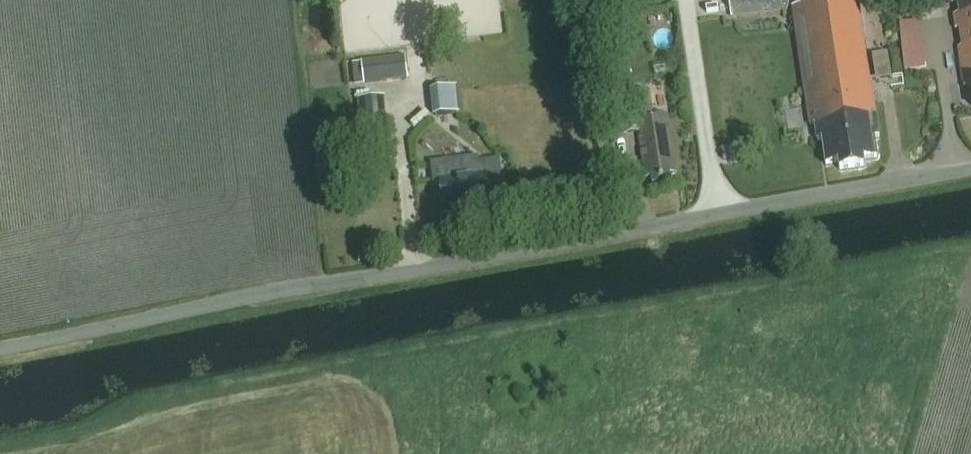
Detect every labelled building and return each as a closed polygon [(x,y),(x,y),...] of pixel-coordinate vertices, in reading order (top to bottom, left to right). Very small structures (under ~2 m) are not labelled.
[(785,0),(704,0),(707,19),(786,7),(785,0)] [(859,0),(842,0),(792,7),(810,126),(815,126),(817,141),(822,140),(826,166),(839,164),(840,171),(864,167),(863,161),(877,158),(874,139),(879,138),(859,0)] [(952,3),(956,3),(958,16),(954,16),(957,40),(961,39),(962,48),(958,49),(964,88),(970,87),(970,0),(951,0),(952,3)] [(624,10),(614,11),(616,25),(627,24),(624,10)] [(891,78),(888,54),(873,56),(876,80),(891,78)] [(405,57),(361,62),(361,64),(363,85),(408,81),(405,57)] [(361,64),(353,65),(355,86),(363,85),(361,64)] [(455,89),(429,92),(432,118),(458,115),(455,89)] [(634,94),(634,99),(618,101),(623,135),(640,132),(641,137),(639,137),(645,179),(652,178),(653,186),(671,183),(670,175),(676,174),(667,115),(654,117),(651,96),(650,96),(637,98),(636,94),(634,94)] [(383,97),(359,100),(363,144),(387,141),(383,97)] [(477,157),(429,163),(431,185),(442,184),(445,214),(462,212),(462,213),(473,211),(473,210),(490,208),(487,186),(503,184),(500,160),(478,162),(477,157)]
